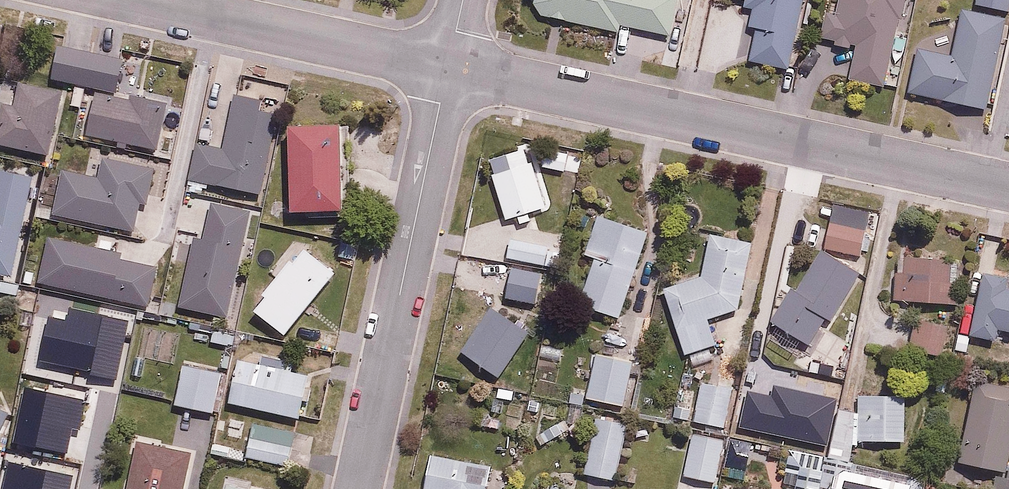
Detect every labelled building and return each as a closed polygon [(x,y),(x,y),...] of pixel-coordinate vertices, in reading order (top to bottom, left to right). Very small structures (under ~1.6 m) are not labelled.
[(682,0),(534,0),(532,12),(620,30),(621,24),(675,35),(682,0)] [(745,4),(755,6),(751,25),(758,27),(751,61),(788,69),(802,0),(746,0),(745,4)] [(829,13),(824,34),(834,37),(832,44),(854,49),(848,79),(885,88),(905,0),(842,0),(838,16),(829,13)] [(1007,16),(966,7),(956,53),(923,46),(912,94),(986,111),(1007,16)] [(126,56),(54,40),(46,76),(118,92),(126,56)] [(262,111),(264,100),(236,94),(244,57),(220,52),(193,176),(262,191),(279,115),(262,111)] [(20,80),(15,105),(4,103),(0,125),(0,143),(48,152),(60,88),(20,80)] [(129,141),(160,148),(169,106),(98,91),(89,132),(119,139),(117,145),(128,147),(129,141)] [(348,120),(291,122),(294,209),(351,207),(348,120)] [(100,178),(64,169),(54,210),(136,231),(143,203),(147,204),(157,166),(107,153),(100,178)] [(518,224),(530,221),(527,211),(545,207),(533,157),(491,168),(503,217),(516,214),(518,224)] [(16,292),(18,283),(7,280),(30,176),(0,169),(0,280),(0,282),(0,288),(16,292)] [(249,213),(190,201),(189,205),(179,203),(174,225),(199,230),(197,236),(192,235),(179,306),(230,316),(249,213)] [(649,231),(597,214),(584,253),(595,257),(580,304),(619,317),(649,231)] [(867,227),(833,222),(829,249),(863,254),(867,227)] [(551,245),(509,233),(503,254),(545,266),(551,245)] [(716,343),(708,319),(739,308),(754,243),(710,233),(700,272),(662,285),(685,353),(716,343)] [(99,298),(91,329),(106,332),(114,302),(147,310),(159,264),(48,235),(36,282),(99,298)] [(337,272),(295,238),(270,269),(278,275),(263,293),(266,296),(256,309),(287,334),(337,272)] [(792,279),(769,321),(812,344),(826,318),(834,323),(863,270),(822,248),(802,284),(792,279)] [(906,270),(898,269),(896,298),(958,302),(959,282),(950,282),(951,259),(907,257),(906,270)] [(544,270),(514,264),(508,297),(538,302),(544,270)] [(981,271),(969,331),(997,337),(999,328),(1008,330),(1008,277),(981,271)] [(531,330),(494,305),(463,350),(500,376),(531,330)] [(942,353),(947,326),(915,320),(909,347),(942,353)] [(636,362),(600,352),(588,398),(623,407),(636,362)] [(312,374),(238,357),(228,401),(302,418),(312,374)] [(222,369),(187,360),(177,402),(213,411),(222,369)] [(981,377),(963,461),(1008,470),(1008,383),(981,377)] [(731,387),(703,381),(694,420),(723,426),(731,387)] [(695,393),(680,390),(674,416),(689,420),(695,393)] [(843,411),(840,422),(835,420),(827,452),(823,451),(814,488),(925,488),(927,481),(850,462),(856,439),(906,440),(906,393),(852,395),(848,413),(843,411)] [(13,412),(0,405),(0,436),(13,412)] [(631,421),(598,413),(583,474),(616,482),(631,421)] [(140,437),(128,488),(185,488),(194,450),(162,442),(164,433),(151,430),(148,439),(140,437)] [(724,440),(692,433),(682,475),(715,482),(724,440)] [(753,440),(730,435),(723,462),(747,468),(753,440)] [(291,445),(251,436),(246,457),(286,467),(291,445)] [(496,464),(430,452),(423,488),(491,488),(496,464)] [(550,479),(545,488),(567,488),(550,479)]
